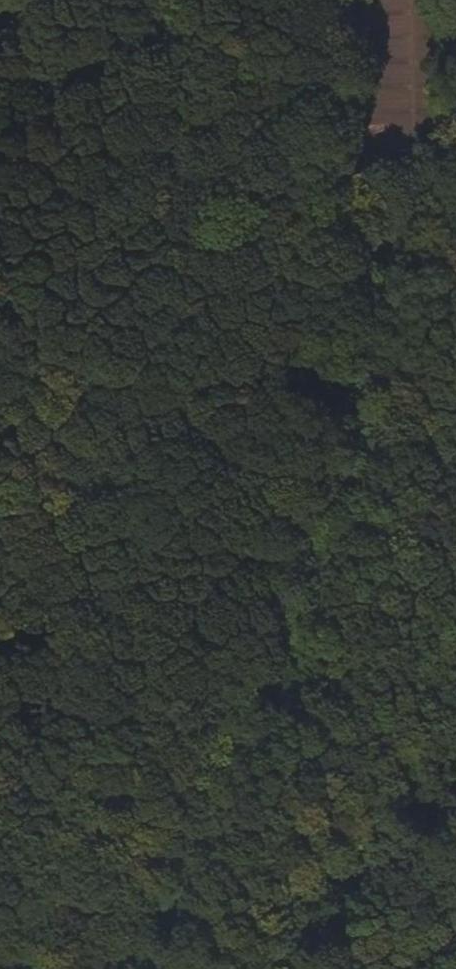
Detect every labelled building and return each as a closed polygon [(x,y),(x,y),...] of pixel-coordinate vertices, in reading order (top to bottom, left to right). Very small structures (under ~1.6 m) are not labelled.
[(365,153),(455,151),(455,0),(362,0),(365,153)]
